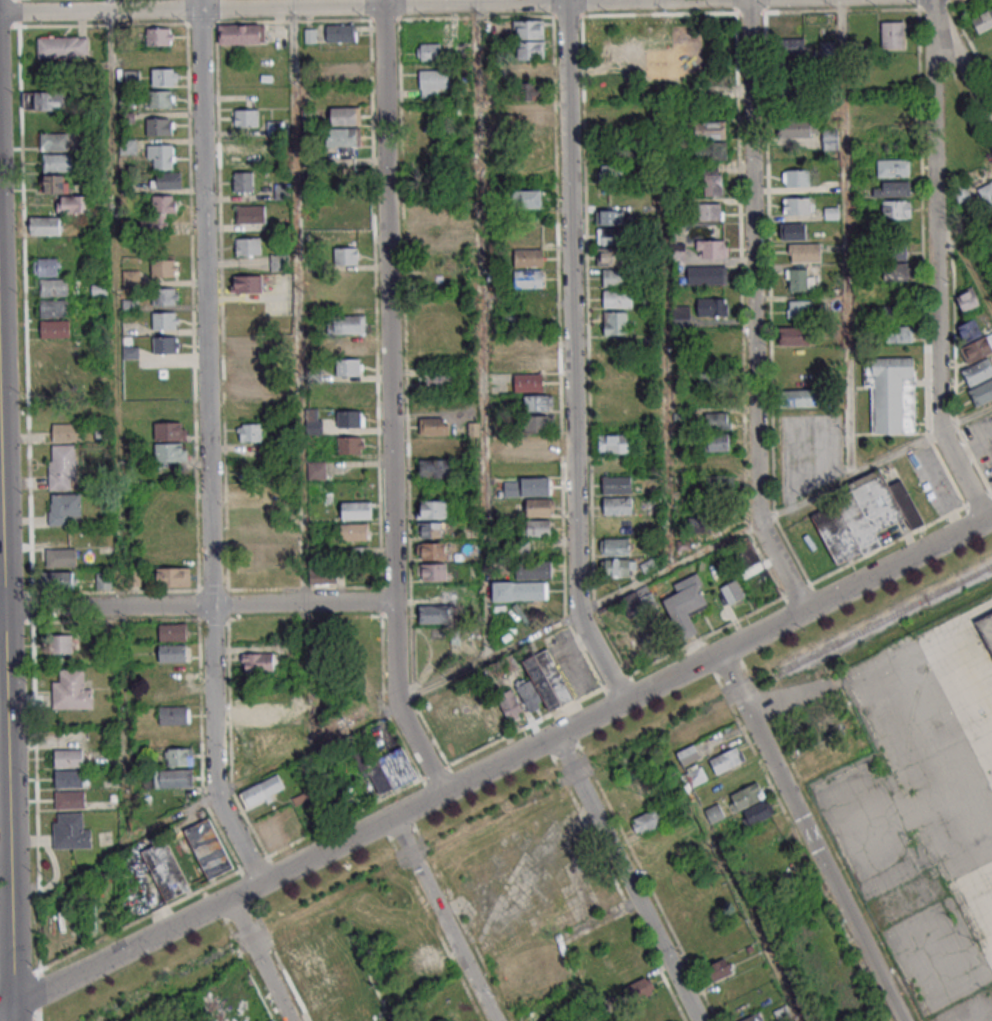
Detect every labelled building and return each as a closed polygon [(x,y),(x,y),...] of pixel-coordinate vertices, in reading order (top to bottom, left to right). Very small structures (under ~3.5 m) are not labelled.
[(991,27),(991,7),(971,19),(980,33),(991,27)] [(543,20),(514,20),(514,39),(543,39),(543,20)] [(882,49),(903,49),(903,22),(882,22),(882,49)] [(264,44),(264,24),(218,24),(218,44),(264,44)] [(326,42),(355,42),(355,24),(326,24),(326,42)] [(173,27),(146,27),(146,46),(173,46),(173,27)] [(89,37),(37,37),(37,58),(89,58),(89,37)] [(805,38),(780,38),(780,54),(805,54),(805,38)] [(544,60),(544,41),(516,41),(516,60),(544,60)] [(418,45),(418,61),(441,61),(441,45),(418,45)] [(544,78),(544,63),(515,63),(515,78),(544,78)] [(357,83),(357,66),(328,66),(328,83),(357,83)] [(152,86),(177,86),(177,69),(152,69),(152,86)] [(450,90),(450,71),(419,71),(420,100),(439,100),(438,90),(450,90)] [(517,82),(517,99),(542,99),(542,82),(517,82)] [(787,87),(790,95),(799,92),(796,84),(787,87)] [(174,107),(174,91),(152,91),(152,107),(174,107)] [(23,92),(23,110),(64,110),(64,92),(23,92)] [(544,104),(519,104),(519,122),(544,122),(544,104)] [(360,107),(330,107),(330,125),(360,125),(360,107)] [(259,109),(234,109),(234,126),(259,126),(259,109)] [(146,118),(146,135),(173,135),(173,118),(146,118)] [(818,137),(818,120),(782,120),(782,137),(818,137)] [(695,121),(695,139),(726,139),(726,121),(695,121)] [(327,128),(327,146),(340,146),(340,153),(360,153),(360,128),(327,128)] [(838,149),(838,129),(822,129),(822,149),(838,149)] [(69,150),(69,132),(41,132),(41,150),(69,150)] [(695,159),(727,159),(727,142),(695,142),(695,159)] [(174,145),(148,145),(148,168),(174,168),(174,145)] [(227,169),(258,169),(258,151),(227,151),(227,169)] [(44,172),(72,172),(72,154),(44,154),(44,172)] [(910,176),(910,159),(877,159),(877,176),(910,176)] [(625,165),(601,165),(601,184),(625,184),(625,165)] [(723,196),(723,169),(704,169),(704,196),(723,196)] [(783,187),(809,187),(809,170),(783,170),(783,187)] [(181,172),(152,172),(152,189),(181,189),(181,172)] [(234,192),(253,192),(253,172),(234,172),(234,192)] [(69,193),(69,175),(44,175),(44,193),(69,193)] [(873,197),(910,197),(910,182),(873,182),(873,197)] [(987,211),(991,209),(991,182),(977,189),(987,211)] [(960,203),(971,195),(964,183),(952,191),(960,203)] [(275,198),(290,198),(290,184),(275,184),(275,198)] [(512,207),(545,207),(545,190),(512,190),(512,207)] [(89,196),(57,196),(57,213),(89,213),(89,196)] [(167,229),(167,213),(176,213),(176,196),(153,196),(153,220),(141,220),(141,229),(167,229)] [(783,197),(783,214),(810,214),(810,197),(783,197)] [(911,200),(882,200),(882,219),(911,219),(911,200)] [(698,220),(722,220),(722,203),(698,203),(698,220)] [(265,205),(237,205),(237,223),(265,223),(265,205)] [(597,225),(624,225),(624,209),(597,209),(597,225)] [(29,235),(59,235),(59,217),(29,217),(29,235)] [(780,240),(806,240),(806,223),(780,223),(780,240)] [(547,228),(514,228),(514,245),(547,245),(547,228)] [(624,244),(624,228),(597,228),(597,244),(624,244)] [(261,238),(236,238),(236,255),(261,255),(261,238)] [(697,257),(727,257),(727,240),(697,240),(697,257)] [(907,262),(907,243),(884,243),(884,262),(907,262)] [(821,244),(789,244),(789,262),(821,262),(821,244)] [(358,265),(358,247),(335,247),(335,265),(358,265)] [(514,267),(542,267),(542,249),(514,249),(514,267)] [(626,249),(597,249),(597,266),(626,266),(626,249)] [(272,271),(286,271),(286,255),(272,255),(272,271)] [(34,257),(34,276),(59,276),(59,257),(34,257)] [(177,259),(152,259),(152,277),(177,277),(177,259)] [(908,280),(908,263),(884,263),(884,280),(908,280)] [(727,266),(688,266),(688,283),(727,283),(727,266)] [(812,291),(812,269),(786,269),(786,291),(812,291)] [(542,270),(514,270),(514,288),(542,288),(542,270)] [(603,270),(603,286),(629,286),(629,270),(603,270)] [(261,293),(261,275),(232,275),(232,293),(261,293)] [(41,296),(68,296),(68,279),(41,279),(41,296)] [(982,304),(971,284),(954,294),(965,313),(982,304)] [(178,288),(152,288),(152,305),(178,305),(178,288)] [(632,290),(604,290),(604,307),(632,307),(632,290)] [(698,316),(727,316),(727,297),(698,297),(698,316)] [(69,316),(69,299),(41,299),(41,317),(69,316)] [(788,318),(813,318),(813,300),(788,300),(788,318)] [(883,319),(906,319),(906,304),(883,304),(883,319)] [(673,326),(690,326),(690,305),(673,305),(673,326)] [(152,312),(152,329),(178,329),(178,312),(152,312)] [(627,312),(604,312),(604,335),(627,335),(627,312)] [(365,316),(337,316),(337,333),(365,333),(365,316)] [(983,334),(976,319),(955,328),(962,343),(983,334)] [(69,320),(41,320),(41,337),(69,337),(69,320)] [(885,325),(885,343),(912,343),(912,325),(885,325)] [(813,327),(780,327),(780,345),(813,345),(813,327)] [(961,347),(967,364),(991,353),(991,334),(961,347)] [(179,336),(153,336),(153,353),(179,353),(179,336)] [(364,337),(342,337),(342,353),(365,353),(364,337)] [(231,355),(258,355),(258,338),(231,338),(231,355)] [(122,359),(137,359),(137,346),(122,346),(122,359)] [(524,371),(550,371),(550,353),(524,353),(524,371)] [(864,357),(863,387),(871,387),(871,433),(915,433),(915,357),(864,357)] [(231,376),(262,376),(262,358),(231,358),(231,376)] [(336,375),(363,375),(363,358),(336,358),(336,375)] [(962,368),(967,384),(991,377),(991,359),(962,368)] [(514,374),(514,391),(542,391),(542,374),(514,374)] [(456,392),(456,375),(424,375),(424,392),(456,392)] [(231,397),(262,397),(262,379),(231,379),(231,397)] [(991,399),(991,379),(969,390),(976,406),(991,399)] [(360,401),(360,384),(336,384),(336,401),(360,401)] [(812,390),(784,390),(784,406),(812,406),(812,390)] [(552,411),(552,395),(524,395),(524,411),(552,411)] [(52,419),(73,417),(72,400),(51,402),(52,419)] [(364,428),(364,410),(337,410),(337,428),(364,428)] [(706,428),(731,428),(731,413),(706,413),(706,428)] [(550,432),(549,415),(525,416),(525,432),(550,432)] [(449,418),(420,418),(420,434),(449,434),(449,418)] [(52,441),(79,441),(79,423),(52,423),(52,441)] [(261,423),(239,423),(239,441),(261,441),(261,423)] [(708,451),(730,451),(730,433),(708,433),(708,451)] [(631,434),(599,434),(599,452),(631,452),(631,434)] [(338,437),(338,453),(363,453),(363,437),(338,437)] [(525,437),(525,454),(552,454),(552,437),(525,437)] [(450,439),(423,439),(423,455),(450,455),(450,439)] [(49,490),(75,490),(75,445),(49,445),(49,490)] [(452,477),(452,459),(420,459),(420,477),(452,477)] [(324,462),(308,462),(308,480),(324,480),(324,462)] [(810,511),(836,566),(881,545),(875,532),(904,518),(910,529),(922,524),(901,479),(888,485),(880,468),(846,484),(850,493),(810,511)] [(602,493),(631,493),(631,476),(602,476),(602,493)] [(707,493),(733,493),(733,476),(707,476),(707,493)] [(505,496),(550,496),(550,478),(505,478),(505,496)] [(262,500),(262,485),(233,485),(233,500),(262,500)] [(80,494),(48,494),(48,524),(80,524),(80,494)] [(604,514),(632,514),(632,497),(604,497),(604,514)] [(660,508),(660,497),(647,497),(647,508),(660,508)] [(527,499),(527,516),(552,516),(552,499),(527,499)] [(448,500),(420,500),(420,518),(448,518),(448,500)] [(341,502),(341,519),(371,519),(371,502),(341,502)] [(522,536),(550,536),(550,520),(522,520),(522,536)] [(418,522),(418,538),(445,538),(445,522),(418,522)] [(368,540),(368,523),(341,523),(341,540),(368,540)] [(242,541),(267,541),(267,524),(242,524),(242,541)] [(629,538),(602,538),(602,555),(629,555),(629,538)] [(760,560),(750,542),(733,551),(743,569),(760,560)] [(418,543),(418,559),(446,559),(446,543),(418,543)] [(267,557),(276,558),(278,547),(269,546),(267,557)] [(46,566),(75,566),(75,548),(46,548),(46,566)] [(604,575),(632,575),(632,559),(604,559),(604,575)] [(551,577),(551,561),(516,561),(516,577),(551,577)] [(446,580),(446,564),(418,564),(418,580),(446,580)] [(189,568),(157,568),(157,586),(189,586),(189,568)] [(336,585),(336,570),(310,570),(310,585),(336,585)] [(74,572),(42,572),(42,589),(74,589),(74,572)] [(98,588),(112,588),(111,573),(98,573),(98,588)] [(663,600),(681,640),(698,632),(689,613),(710,604),(697,573),(674,583),(678,593),(663,600)] [(729,604),(745,597),(736,579),(720,587),(729,604)] [(547,581),(493,582),(493,600),(547,600),(547,581)] [(419,623),(456,623),(456,592),(441,592),(441,604),(419,604),(419,623)] [(991,654),(991,614),(975,622),(991,654)] [(159,641),(186,641),(186,623),(159,623),(159,641)] [(76,634),(49,634),(49,654),(76,654),(76,634)] [(186,644),(159,644),(159,661),(186,661),(186,644)] [(523,660),(530,677),(516,683),(529,712),(546,704),(549,711),(573,700),(550,648),(523,660)] [(273,654),(242,654),(242,672),(273,672),(273,654)] [(154,666),(154,703),(170,703),(170,683),(190,683),(190,666),(154,666)] [(58,670),(83,670),(83,690),(91,690),(91,710),(51,710),(51,683),(58,683),(58,670)] [(510,722),(525,714),(511,689),(496,697),(510,722)] [(159,705),(159,724),(189,724),(189,705),(159,705)] [(488,740),(476,714),(437,731),(449,757),(488,740)] [(683,766),(701,757),(695,744),(677,752),(683,766)] [(417,777),(403,746),(374,759),(368,747),(353,754),(363,777),(370,774),(380,795),(417,777)] [(717,774),(744,760),(737,746),(710,760),(717,774)] [(165,748),(165,765),(193,765),(193,748),(165,748)] [(80,750),(81,768),(53,769),(52,751),(80,750)] [(692,787),(708,779),(701,765),(685,773),(692,787)] [(193,770),(154,770),(154,788),(193,788),(193,770)] [(81,771),(82,789),(54,790),(53,772),(81,771)] [(246,806),(285,790),(279,775),(240,791),(246,806)] [(733,809),(765,799),(760,783),(728,793),(733,809)] [(83,792),(84,810),(53,811),(53,793),(83,792)] [(742,811),(748,826),(775,814),(768,799),(742,811)] [(712,824),(725,816),(717,802),(704,811),(712,824)] [(631,820),(638,834),(665,821),(657,807),(631,820)] [(56,815),(81,814),(82,831),(90,831),(90,849),(52,850),(51,824),(56,824),(56,815)] [(182,832),(206,881),(231,869),(207,819),(182,832)] [(283,842),(274,820),(258,826),(268,849),(283,842)] [(140,853),(164,903),(188,891),(164,841),(140,853)] [(704,968),(711,982),(733,972),(727,957),(704,968)] [(623,987),(630,1002),(656,991),(649,975),(623,987)] [(760,1012),(738,1020),(764,1020),(760,1012)]
